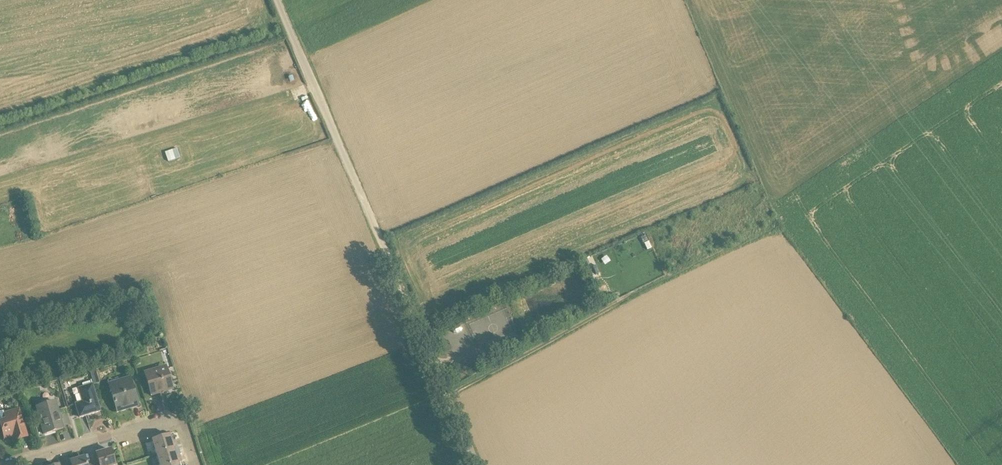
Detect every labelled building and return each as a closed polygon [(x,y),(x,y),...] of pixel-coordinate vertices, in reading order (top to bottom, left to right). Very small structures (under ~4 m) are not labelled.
[(164,152),(167,161),(180,158),(178,148),(164,152)] [(165,367),(144,373),(151,396),(172,390),(165,367)] [(137,404),(129,377),(107,384),(110,391),(117,413),(126,410),(125,408),(137,404)] [(82,385),(83,388),(78,389),(82,402),(75,405),(79,418),(100,412),(91,382),(82,385)] [(63,429),(55,402),(36,408),(44,435),(63,429)] [(4,439),(12,436),(14,441),(27,437),(19,411),(4,415),(4,412),(0,413),(0,425),(4,439)] [(156,456),(174,450),(176,449),(174,442),(171,443),(169,436),(172,435),(151,441),(156,456)] [(178,464),(181,464),(179,456),(176,457),(174,450),(156,456),(159,464),(177,464),(178,464)] [(110,451),(95,455),(98,464),(114,464),(110,451)]
